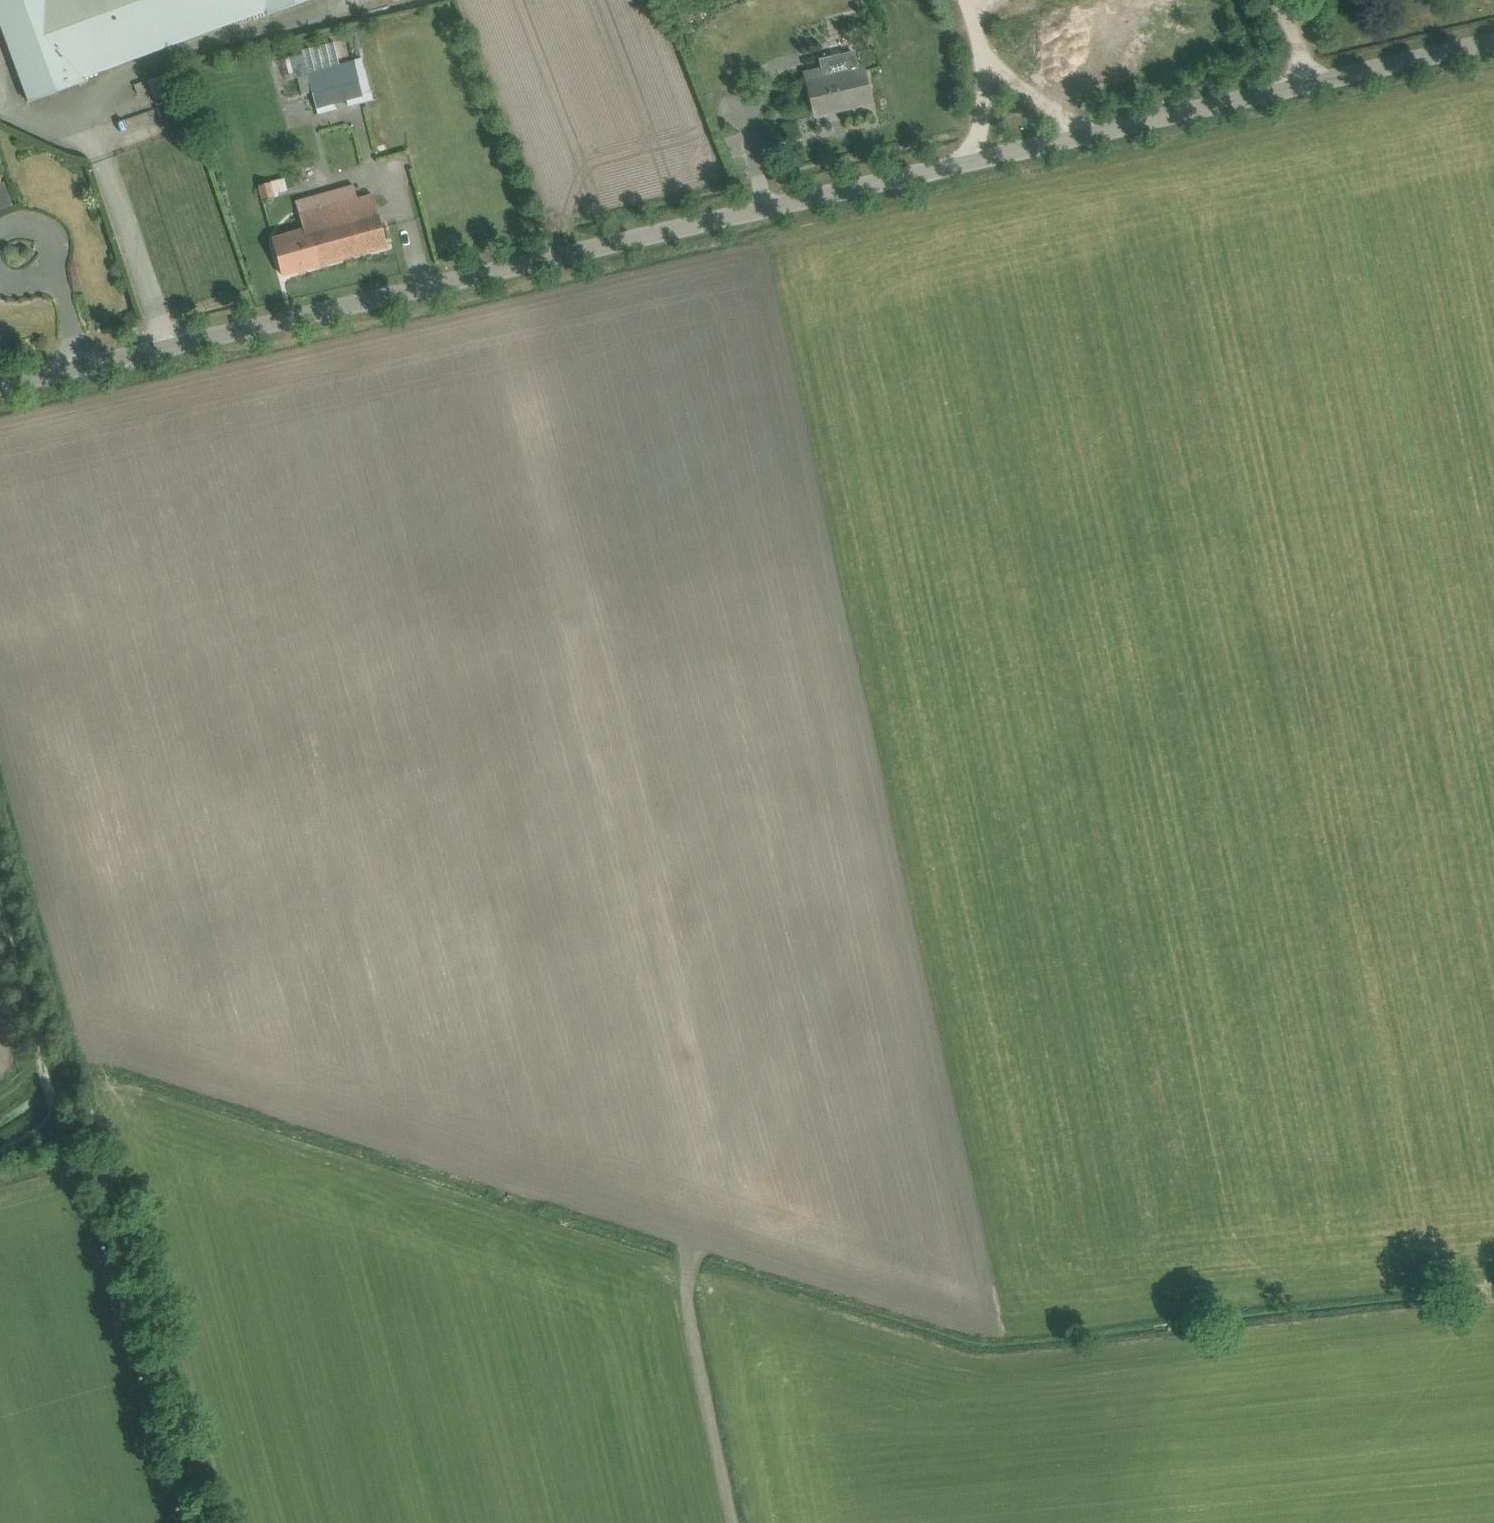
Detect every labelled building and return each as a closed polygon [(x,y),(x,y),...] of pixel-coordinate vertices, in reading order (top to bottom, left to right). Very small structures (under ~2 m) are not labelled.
[(28,101),(85,81),(84,77),(267,10),(268,14),(307,0),(0,0),(0,24),(28,101)] [(872,36),(865,38),(869,52),(875,50),(872,36)] [(863,68),(860,69),(856,51),(827,58),(829,66),(804,72),(815,116),(817,116),(816,112),(840,107),(841,110),(872,103),(863,68)] [(303,56),(292,59),(297,79),(299,78),(308,76),(303,56)] [(292,59),(282,61),(286,81),(297,79),(292,59)] [(364,94),(355,63),(308,76),(312,90),(317,108),(364,94)] [(184,104),(174,72),(149,79),(157,105),(164,102),(166,110),(184,104)] [(308,76),(299,78),(302,92),(312,90),(308,76)] [(271,181),(257,184),(262,202),(275,198),(271,181)] [(304,230),(292,233),(273,238),(283,275),(388,246),(374,195),(300,215),(304,230)]
